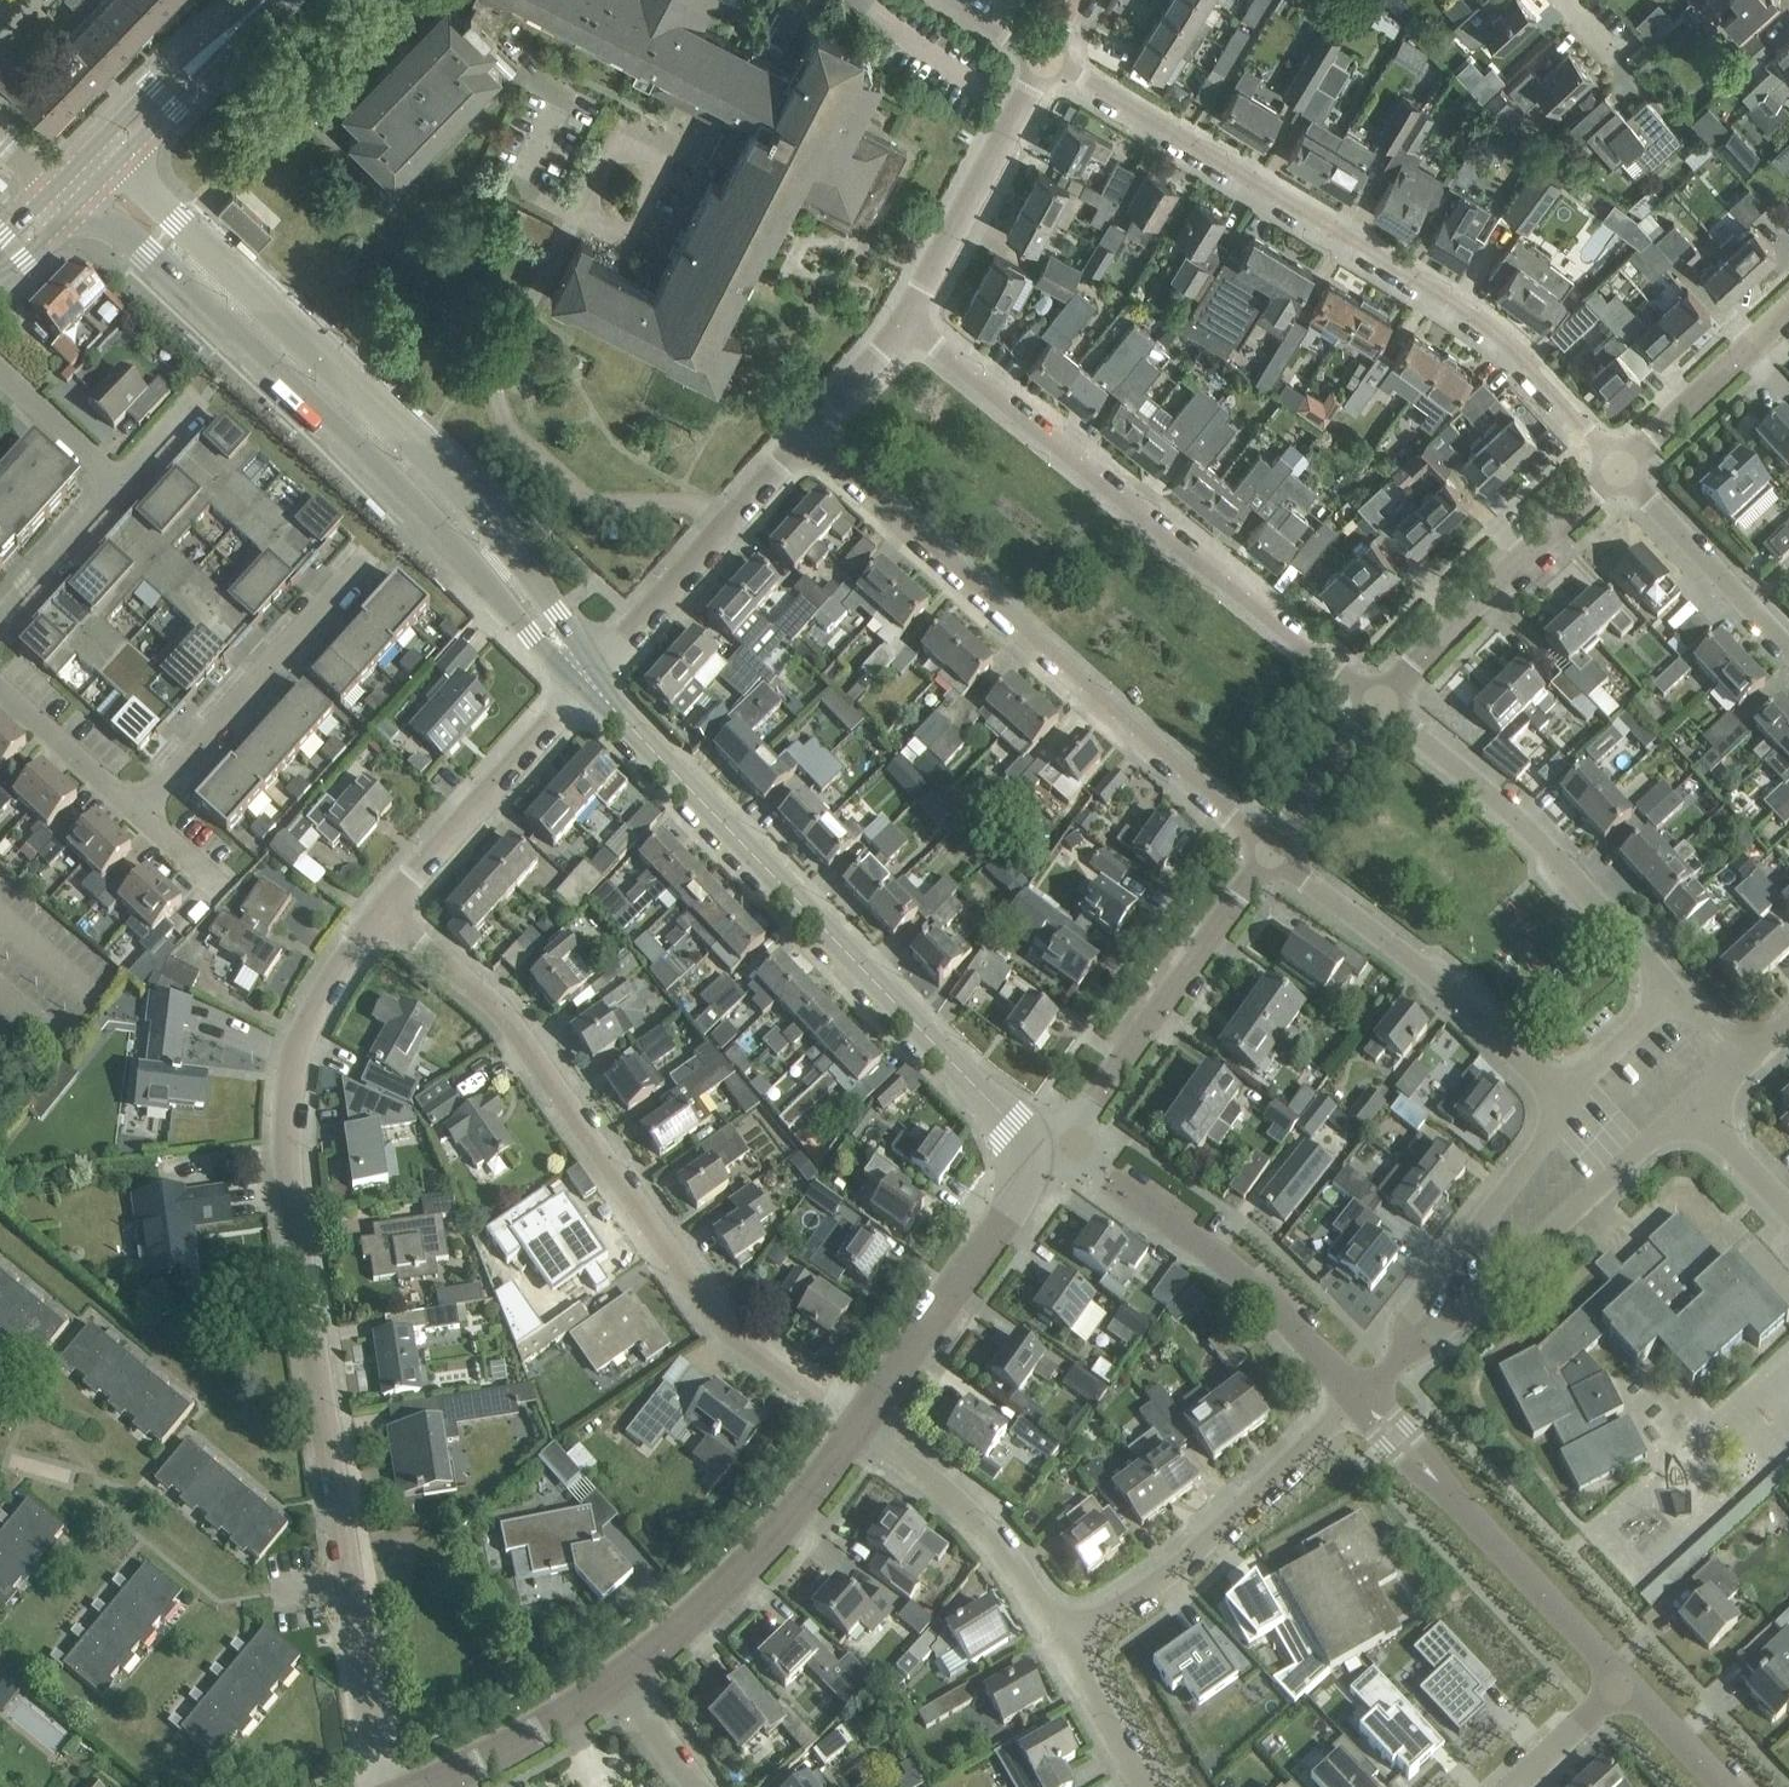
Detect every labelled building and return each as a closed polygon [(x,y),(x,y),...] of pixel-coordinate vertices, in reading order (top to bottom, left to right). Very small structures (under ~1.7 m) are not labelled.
[(94,14),(129,47),(130,46),(128,45),(135,37),(137,39),(150,25),(124,0),(107,0),(94,14)] [(150,25),(163,12),(161,10),(168,3),(170,4),(171,3),(168,0),(124,0),(150,25)] [(343,106),(361,124),(350,135),(395,179),(408,166),(403,161),(431,131),(436,136),(460,112),(455,107),(484,77),(489,82),(501,70),(502,69),(486,54),(497,42),(486,31),(504,12),(487,0),(472,0),(472,1),(471,2),(464,10),(454,0),(446,0),(437,9),(442,14),(414,44),(409,39),(385,63),(390,69),(361,98),(356,93),(343,106)] [(504,12),(511,0),(487,0),(504,12)] [(529,2),(526,8),(559,25),(563,19),(594,35),(591,42),(625,59),(628,52),(643,60),(637,72),(653,81),(650,87),(676,100),(726,126),(711,157),(730,166),(722,181),(713,177),(654,291),(587,257),(593,245),(582,240),(552,297),(570,306),(574,299),(671,348),(667,356),(717,382),(741,336),(720,325),(787,195),(791,198),(790,200),(792,197),(865,235),(907,152),(885,141),(850,123),(866,91),(871,94),(870,96),(872,93),(871,93),(880,76),(854,63),(860,51),(863,47),(822,26),(819,24),(818,24),(793,73),(751,52),(704,27),(718,0),(526,0),(529,2)] [(1165,7),(1204,32),(1211,19),(1213,20),(1221,9),(1208,1),(1209,0),(1208,0),(1169,0),(1165,7)] [(1263,0),(1251,0),(1242,16),(1254,23),(1267,2),(1263,0)] [(1393,11),(1405,0),(1382,0),(1393,11)] [(1431,46),(1439,54),(1455,40),(1451,36),(1457,30),(1470,45),(1477,45),(1490,34),(1503,49),(1519,34),(1537,18),(1521,0),(1507,0),(1492,13),(1480,1),(1474,6),(1431,46)] [(1724,18),(1724,22),(1730,30),(1734,30),(1739,34),(1748,26),(1752,30),(1769,15),(1765,10),(1776,0),(1705,0),(1703,2),(1717,18),(1720,15),(1724,18)] [(1165,7),(1149,32),(1178,50),(1179,49),(1189,55),(1204,32),(1165,7)] [(1647,11),(1636,22),(1650,37),(1661,27),(1647,11)] [(94,14),(72,37),(105,68),(107,70),(121,55),(119,54),(126,46),(128,48),(129,47),(94,14)] [(1237,24),(1225,44),(1238,51),(1249,31),(1237,24)] [(1321,30),(1284,92),(1303,103),(1340,41),(1321,30)] [(1178,50),(1149,32),(1133,57),(1162,75),(1178,50)] [(1732,57),(1744,69),(1768,46),(1757,34),(1732,57)] [(72,37),(48,62),(80,94),(82,95),(96,81),(95,79),(105,68),(72,37)] [(1788,78),(1788,41),(1766,62),(1772,68),(1745,93),(1756,105),(1762,101),(1788,78)] [(1238,51),(1225,44),(1212,66),(1225,73),(1238,51)] [(48,62),(40,70),(14,45),(0,59),(0,76),(52,126),(66,112),(64,110),(72,103),(73,104),(75,103),(73,101),(80,94),(48,62)] [(1288,157),(1319,176),(1337,147),(1336,146),(1344,133),(1315,116),(1331,90),(1336,93),(1351,68),(1346,65),(1349,60),(1336,53),(1333,58),(1332,57),(1302,108),(1314,115),(1306,128),(1305,128),(1288,157)] [(1509,88),(1526,107),(1541,93),(1557,111),(1592,78),(1600,87),(1600,86),(1570,53),(1541,79),(1531,68),(1513,85),(1509,88)] [(1221,116),(1262,141),(1281,110),(1251,92),(1261,75),(1246,66),(1235,84),(1239,87),(1221,116)] [(1748,109),(1768,131),(1788,111),(1788,109),(1780,100),(1782,98),(1781,98),(1787,92),(1788,95),(1788,71),(1771,88),(1769,86),(1760,95),(1760,96),(1754,103),(1752,105),(1748,109)] [(1207,75),(1195,95),(1207,103),(1220,82),(1207,75)] [(1484,102),(1509,128),(1522,117),(1512,106),(1515,103),(1500,87),(1484,102)] [(1683,140),(1646,99),(1626,117),(1606,93),(1570,126),(1585,142),(1591,135),(1616,163),(1630,150),(1649,170),(1683,140)] [(1407,97),(1381,139),(1395,148),(1397,149),(1402,142),(1422,110),(1423,107),(1421,106),(1407,97)] [(1434,117),(1422,110),(1402,142),(1414,150),(1434,117)] [(1051,152),(1072,163),(1079,167),(1089,150),(1106,159),(1113,144),(1096,135),(1068,120),(1051,152)] [(1736,127),(1717,145),(1741,172),(1760,154),(1738,129),(1736,127)] [(1337,147),(1319,176),(1349,194),(1367,165),(1377,149),(1346,130),(1344,133),(1336,146),(1337,147)] [(1775,157),(1783,166),(1788,160),(1788,143),(1775,157)] [(1428,209),(1445,181),(1406,157),(1374,209),(1408,229),(1423,203),(1428,207),(1427,209),(1428,209)] [(1508,200),(1499,216),(1500,216),(1504,210),(1529,227),(1560,180),(1562,182),(1567,176),(1544,158),(1539,166),(1535,163),(1510,201),(1508,200)] [(1119,159),(1102,190),(1118,199),(1135,168),(1119,159)] [(1068,225),(1084,195),(1080,193),(1041,171),(1024,202),(1068,225)] [(1126,228),(1145,240),(1176,189),(1176,190),(1177,189),(1149,172),(1129,206),(1136,210),(1126,228)] [(1102,190),(1097,188),(1086,182),(1080,193),(1084,195),(1091,199),(1099,203),(1090,220),(1103,227),(1118,199),(1117,199),(1102,190)] [(1439,222),(1427,241),(1443,251),(1440,255),(1454,263),(1457,259),(1459,260),(1472,240),(1491,208),(1450,183),(1430,216),(1439,222)] [(1731,204),(1747,221),(1765,204),(1750,187),(1731,204)] [(1578,193),(1576,199),(1579,205),(1584,209),(1591,208),(1596,204),(1597,197),(1595,191),(1589,188),(1582,188),(1578,193)] [(233,194),(219,208),(259,245),(272,230),(233,194)] [(1171,276),(1187,286),(1197,292),(1212,267),(1198,258),(1204,248),(1205,249),(1212,238),(1224,217),(1197,201),(1185,222),(1178,232),(1193,242),(1171,276)] [(1068,225),(1024,202),(1007,233),(1035,248),(1052,218),(1067,226),(1068,225)] [(518,205),(507,227),(525,236),(543,246),(555,223),(536,214),(518,205)] [(1656,238),(1655,239),(1674,259),(1682,251),(1691,260),(1701,250),(1674,221),(1667,228),(1656,238)] [(1720,242),(1729,251),(1752,275),(1776,253),(1750,224),(1739,234),(1734,229),(1720,242)] [(235,242),(252,258),(257,251),(241,236),(235,242)] [(1241,258),(1229,250),(1182,327),(1233,358),(1258,316),(1284,332),(1293,317),(1286,313),(1312,271),(1255,236),(1241,258)] [(1563,293),(1573,279),(1516,236),(1503,254),(1489,273),(1490,274),(1491,273),(1503,282),(1497,291),(1499,291),(1541,322),(1540,323),(1542,324),(1550,313),(1560,320),(1570,307),(1560,299),(1565,294),(1563,293)] [(1654,236),(1632,256),(1652,278),(1674,259),(1655,239),(1656,238),(1654,236)] [(1084,264),(1101,274),(1114,252),(1097,242),(1084,264)] [(1052,250),(1044,265),(1075,281),(1083,267),(1052,250)] [(1752,275),(1729,251),(1716,263),(1713,260),(1701,271),(1726,298),(1752,275)] [(996,254),(979,285),(1008,300),(1025,269),(996,254)] [(1075,281),(1044,265),(1036,280),(1067,297),(1075,281)] [(77,266),(55,289),(84,317),(104,296),(122,314),(132,304),(113,286),(105,294),(77,266)] [(1336,340),(1344,327),(1360,300),(1330,282),(1314,309),(1327,317),(1322,327),(1321,329),(1324,333),(1336,340)] [(1008,300),(979,285),(962,316),(991,332),(1008,300)] [(1586,295),(1596,306),(1598,304),(1600,307),(1598,309),(1600,312),(1617,329),(1623,336),(1630,330),(1658,361),(1673,348),(1672,347),(1684,336),(1662,312),(1649,324),(1616,289),(1608,297),(1596,285),(1586,295)] [(1056,386),(1057,387),(1078,361),(1062,349),(1073,337),(1071,336),(1096,303),(1077,288),(1049,323),(1051,324),(1042,335),(1049,341),(1045,346),(1030,365),(1044,376),(1045,381),(1052,386),(1056,386)] [(1687,288),(1662,312),(1684,336),(1696,325),(1696,326),(1711,313),(1687,288)] [(84,317),(55,289),(32,312),(61,340),(53,347),(72,366),(82,356),(71,346),(92,325),(84,317)] [(1552,330),(1551,331),(1564,346),(1600,312),(1598,309),(1587,297),(1569,314),(1552,330)] [(1360,300),(1344,327),(1374,346),(1390,318),(1360,300)] [(310,312),(326,326),(331,320),(316,306),(310,312)] [(1024,358),(1042,335),(1051,324),(1049,323),(1036,316),(1010,347),(1024,358)] [(1256,380),(1271,389),(1278,378),(1309,325),(1294,316),(1293,317),(1284,332),(1256,380)] [(1102,361),(1093,373),(1106,383),(1112,375),(1120,381),(1144,352),(1145,352),(1157,338),(1136,321),(1104,362),(1102,361)] [(1167,328),(1158,339),(1166,345),(1175,334),(1167,328)] [(180,338),(198,355),(207,345),(188,329),(180,338)] [(1606,360),(1591,374),(1616,400),(1641,377),(1617,352),(1628,342),(1623,336),(1617,329),(1595,349),(1606,360)] [(1395,361),(1380,381),(1390,389),(1394,383),(1413,397),(1424,381),(1443,354),(1414,333),(1395,360),(1395,361)] [(1205,347),(1198,355),(1209,363),(1216,354),(1205,347)] [(1144,352),(1120,381),(1127,387),(1120,396),(1136,408),(1143,400),(1149,392),(1145,389),(1163,366),(1145,352),(1144,352)] [(1424,381),(1413,397),(1429,409),(1421,421),(1432,430),(1471,375),(1443,354),(1424,381)] [(1345,372),(1357,378),(1367,361),(1355,355),(1345,372)] [(1078,361),(1057,387),(1058,388),(1059,392),(1067,398),(1071,398),(1085,409),(1100,391),(1106,383),(1078,361)] [(89,403),(115,427),(138,403),(150,415),(173,391),(160,379),(147,393),(122,369),(89,403)] [(1342,402),(1356,412),(1373,388),(1360,378),(1342,402)] [(1466,396),(1458,403),(1472,418),(1489,403),(1497,394),(1483,380),(1466,396)] [(1168,423),(1163,430),(1176,440),(1181,434),(1190,440),(1222,400),(1200,383),(1168,423)] [(1308,388),(1297,405),(1326,422),(1338,406),(1308,388)] [(403,398),(419,412),(424,407),(408,392),(403,398)] [(1100,422),(1127,443),(1148,418),(1120,396),(1100,422)] [(1222,400),(1190,440),(1198,447),(1193,454),(1207,464),(1212,458),(1237,425),(1227,417),(1233,409),(1222,400)] [(1497,421),(1485,433),(1511,461),(1522,450),(1523,450),(1537,437),(1505,403),(1497,411),(1497,421)] [(1785,415),(1758,440),(1788,473),(1788,419),(1785,415)] [(1148,418),(1127,443),(1155,466),(1170,447),(1176,440),(1163,430),(1148,418)] [(267,428),(285,445),(294,436),(275,419),(267,428)] [(1450,419),(1428,439),(1429,440),(1450,464),(1462,454),(1449,439),(1459,429),(1450,419)] [(207,474),(250,513),(264,496),(241,475),(260,454),(226,423),(202,450),(217,463),(207,474)] [(1476,449),(1463,461),(1485,485),(1499,472),(1511,461),(1485,433),(1472,445),(1476,449)] [(1395,471),(1394,471),(1405,484),(1418,473),(1428,464),(1438,475),(1450,464),(1429,440),(1404,462),(1395,471)] [(3,567),(1,564),(21,547),(16,543),(24,533),(29,538),(78,482),(36,444),(23,458),(29,462),(0,494),(0,571),(3,567)] [(1221,476),(1200,502),(1227,524),(1242,505),(1248,498),(1257,487),(1267,495),(1291,465),(1300,455),(1287,444),(1273,462),(1261,452),(1234,486),(1221,476)] [(1172,480),(1200,502),(1221,476),(1193,454),(1172,480)] [(1393,457),(1387,462),(1395,471),(1404,462),(1399,456),(1393,457)] [(1771,491),(1756,475),(1740,457),(1703,492),(1722,511),(1735,525),(1754,508),(1771,491)] [(1291,465),(1267,495),(1277,503),(1268,515),(1267,514),(1247,539),(1275,562),(1291,543),(1296,537),(1295,537),(1309,520),(1281,498),(1288,490),(1306,504),(1319,488),(1291,465)] [(250,513),(207,474),(197,485),(182,471),(159,497),(158,496),(157,497),(193,529),(211,508),(235,529),(250,513)] [(1446,477),(1421,501),(1442,524),(1454,514),(1468,501),(1446,477)] [(1382,483),(1358,505),(1366,513),(1376,524),(1377,525),(1387,515),(1378,506),(1391,493),(1382,483)] [(818,495),(794,522),(829,554),(830,553),(819,543),(830,531),(842,542),(854,529),(842,518),(818,495)] [(250,513),(292,551),(302,540),(317,554),(341,527),(307,496),(288,518),(264,496),(250,513)] [(149,538),(140,548),(183,587),(197,571),(174,549),(193,529),(157,497),(158,498),(135,524),(149,538)] [(1442,524),(1421,501),(1394,525),(1416,549),(1430,536),(1442,524)] [(386,519),(367,502),(359,512),(377,528),(386,519)] [(292,551),(250,513),(235,529),(258,550),(239,571),(275,603),(275,602),(274,601),(297,575),(283,562),(292,551)] [(1366,513),(1357,521),(1368,532),(1376,524),(1366,513)] [(1328,516),(1315,528),(1329,539),(1340,529),(1328,516)] [(829,554),(794,522),(770,548),(794,569),(806,557),(816,567),(829,554)] [(1329,539),(1315,528),(1291,558),(1304,569),(1329,539)] [(1770,546),(1783,561),(1788,555),(1788,532),(1788,530),(1770,546)] [(843,564),(855,575),(877,549),(865,539),(843,564)] [(1371,539),(1348,560),(1373,588),(1380,581),(1381,582),(1397,567),(1371,539)] [(183,587),(140,548),(130,559),(115,546),(92,572),(91,571),(90,571),(125,603),(144,583),(168,604),(183,587)] [(1644,603),(1658,617),(1681,595),(1667,581),(1668,580),(1640,551),(1616,573),(1644,603)] [(1373,588),(1348,560),(1323,584),(1349,612),(1365,597),(1364,596),(1373,588)] [(842,590),(815,620),(828,632),(835,625),(836,626),(848,612),(853,616),(861,608),(874,619),(906,584),(883,563),(867,582),(857,593),(852,598),(842,590)] [(731,591),(756,613),(780,587),(755,565),(731,591)] [(125,603),(90,571),(90,572),(91,573),(67,599),(82,612),(72,623),(115,662),(130,645),(107,624),(125,603)] [(274,603),(275,603),(239,571),(221,592),(197,571),(183,587),(225,626),(235,615),(250,628),(273,602),(274,603)] [(803,596),(801,598),(819,613),(840,589),(832,582),(823,592),(806,577),(795,589),(803,596)] [(392,589),(383,600),(413,627),(431,607),(404,583),(404,584),(401,581),(393,590),(392,589)] [(906,584),(874,619),(885,629),(878,638),(885,645),(882,649),(894,660),(906,647),(899,641),(930,606),(906,584)] [(172,645),(208,677),(207,676),(230,650),(215,637),(225,626),(183,587),(168,604),(191,625),(172,645)] [(1599,589),(1573,614),(1599,642),(1596,639),(1610,626),(1622,638),(1634,627),(1622,614),(1599,589)] [(731,591),(708,617),(743,648),(735,657),(761,681),(763,679),(770,686),(768,688),(769,688),(774,694),(784,683),(778,678),(749,653),(772,627),(756,613),(731,591)] [(819,613),(801,598),(775,627),(792,643),(819,613)] [(383,600),(366,619),(396,646),(413,627),(383,600)] [(1599,642),(1573,614),(1546,639),(1569,664),(1569,663),(1574,668),(1565,677),(1587,701),(1608,681),(1585,656),(1599,642)] [(1699,615),(1674,638),(1688,652),(1712,629),(1699,615)] [(366,619),(348,639),(378,666),(396,646),(366,619)] [(115,662),(72,623),(63,634),(48,620),(24,647),(58,678),(77,657),(101,678),(115,662)] [(921,650),(944,671),(970,642),(947,621),(921,650)] [(454,640),(460,633),(448,623),(442,630),(454,640)] [(693,634),(669,661),(693,682),(717,655),(693,634)] [(1695,662),(1717,686),(1744,661),(1721,637),(1695,662)] [(337,645),(327,656),(360,686),(378,666),(348,639),(340,647),(337,645)] [(994,663),(970,642),(939,677),(953,690),(944,699),(947,702),(915,738),(930,752),(971,707),(963,698),(994,663)] [(434,705),(414,728),(445,756),(459,741),(456,738),(464,729),(467,732),(492,705),(461,677),(478,658),(461,643),(438,668),(447,676),(427,699),(434,705)] [(115,662),(158,700),(168,689),(182,703),(206,677),(207,678),(208,677),(172,645),(153,666),(130,645),(115,662)] [(895,660),(890,665),(902,676),(918,658),(906,647),(894,660),(895,660)] [(862,671),(865,674),(875,682),(890,665),(895,660),(894,660),(882,649),(862,671)] [(414,651),(407,658),(419,669),(426,661),(414,651)] [(342,706),(360,686),(327,656),(317,667),(320,670),(312,679),(342,706)] [(735,657),(718,675),(738,693),(748,682),(755,689),(761,681),(735,657)] [(401,665),(413,676),(419,669),(407,658),(401,665)] [(683,718),(706,693),(693,682),(669,661),(646,686),(684,720),(684,719),(683,718)] [(1655,685),(1665,696),(1691,672),(1681,661),(1655,685)] [(1744,661),(1717,686),(1739,709),(1766,684),(1744,661)] [(148,711),(158,700),(115,662),(101,678),(124,699),(105,720),(139,751),(163,724),(148,711)] [(1507,678),(1496,689),(1524,717),(1524,716),(1532,724),(1540,732),(1550,722),(1537,708),(1549,696),(1519,666),(1517,668),(1518,669),(1508,680),(1507,678)] [(865,674),(859,681),(859,685),(867,692),(875,682),(865,674)] [(1583,697),(1563,676),(1553,686),(1573,707),(1583,697)] [(987,725),(1001,738),(1034,701),(1020,689),(1021,688),(1012,679),(986,709),(995,717),(987,725)] [(716,751),(740,776),(760,756),(744,740),(784,703),(774,694),(769,688),(768,688),(764,684),(736,711),(746,722),(736,732),(736,731),(716,751)] [(305,687),(286,707),(317,734),(335,714),(305,687)] [(1476,709),(1474,711),(1501,737),(1483,755),(1520,784),(1533,768),(1510,746),(1532,724),(1524,716),(1524,717),(1496,689),(1486,699),(1487,700),(1477,711),(1476,709)] [(379,690),(372,697),(384,708),(391,700),(379,690)] [(833,690),(820,702),(830,712),(843,701),(833,690)] [(1595,704),(1609,720),(1620,709),(1606,694),(1595,704)] [(366,704),(377,715),(384,708),(372,697),(366,704)] [(1583,697),(1573,707),(1588,723),(1599,713),(1587,701),(1583,697)] [(1007,774),(1018,785),(1043,759),(1042,758),(1036,764),(1028,756),(1059,721),(1049,713),(1048,714),(1034,701),(1001,738),(1022,759),(1007,774)] [(1778,751),(1778,750),(1788,740),(1788,709),(1782,702),(1756,727),(1768,740),(1754,754),(1764,764),(1778,751)] [(694,728),(706,739),(729,714),(717,703),(694,728)] [(276,712),(266,724),(299,754),(317,734),(286,707),(279,715),(276,712)] [(931,752),(915,769),(922,775),(937,759),(946,766),(969,741),(963,736),(982,716),(972,707),(931,752)] [(1700,762),(1701,763),(1741,724),(1730,713),(1704,738),(1714,749),(1700,762)] [(9,727),(0,718),(0,737),(9,727)] [(259,738),(251,746),(281,773),(299,754),(266,724),(255,735),(259,738)] [(1741,724),(1701,763),(1711,774),(1751,736),(1741,724)] [(0,737),(0,772),(27,743),(9,727),(0,737)] [(1587,753),(1599,766),(1626,741),(1615,729),(1587,753)] [(1646,729),(1635,739),(1647,751),(1657,741),(1646,729)] [(1043,759),(1018,785),(1029,796),(1041,783),(1049,792),(1065,774),(1078,787),(1102,760),(1077,737),(1051,766),(1043,759)] [(335,738),(328,745),(340,756),(347,749),(335,738)] [(1764,764),(1783,785),(1785,787),(1788,784),(1788,740),(1778,750),(1778,751),(1764,764)] [(760,756),(740,776),(765,802),(782,785),(799,768),(807,777),(826,759),(811,743),(792,761),(786,754),(772,768),(760,756)] [(334,763),(340,756),(328,745),(322,752),(334,763)] [(251,746),(233,766),(264,793),(281,773),(251,746)] [(569,775),(596,799),(607,809),(628,785),(590,751),(569,775)] [(946,766),(930,752),(915,769),(922,775),(948,798),(962,782),(946,766)] [(841,775),(826,759),(807,777),(822,792),(841,775)] [(43,765),(23,785),(14,776),(1,790),(0,791),(0,815),(12,802),(16,805),(20,801),(33,813),(61,782),(43,765)] [(233,766),(216,785),(246,812),(264,793),(233,766)] [(1561,793),(1584,818),(1611,793),(1588,768),(1561,793)] [(1095,795),(1107,805),(1111,800),(1127,783),(1115,772),(1099,790),(1095,795)] [(569,775),(548,798),(576,823),(596,799),(569,775)] [(300,777),(293,784),(305,795),(312,788),(300,777)] [(378,821),(393,805),(364,779),(338,808),(328,798),(307,821),(301,816),(272,849),(294,869),(307,854),(296,845),(313,826),(319,832),(318,833),(334,846),(343,836),(355,848),(356,847),(357,849),(380,823),(378,821)] [(38,854),(41,856),(75,819),(66,810),(78,798),(61,782),(33,813),(42,821),(38,826),(41,829),(20,851),(31,862),(38,854)] [(1637,807),(1648,818),(1675,794),(1664,782),(1637,807)] [(299,802),(305,795),(293,784),(287,791),(299,802)] [(1764,802),(1775,814),(1788,801),(1788,784),(1785,787),(1783,785),(1764,802)] [(246,812),(216,785),(206,796),(207,796),(199,805),(202,808),(201,808),(228,832),(246,812)] [(1611,793),(1584,818),(1605,840),(1632,815),(1611,793)] [(1675,794),(1648,818),(1658,830),(1686,805),(1675,794)] [(780,818),(804,843),(826,822),(802,797),(780,818)] [(576,823),(548,798),(527,822),(554,847),(576,823)] [(1775,814),(1786,825),(1788,823),(1788,801),(1775,814)] [(644,809),(627,827),(641,839),(658,821),(644,809)] [(1084,812),(1076,825),(1089,834),(1097,820),(1084,812)] [(1133,854),(1160,874),(1187,836),(1161,817),(1159,818),(1153,814),(1146,815),(1140,823),(1141,830),(1148,834),(1144,841),(1127,829),(1118,842),(1134,853),(1133,854)] [(69,845),(87,862),(115,832),(97,815),(85,828),(75,819),(41,856),(50,865),(69,845)] [(265,815),(258,822),(270,833),(277,826),(265,815)] [(826,822),(804,843),(829,869),(852,848),(851,847),(864,835),(873,844),(893,825),(883,815),(863,834),(855,825),(842,838),(826,822)] [(968,821),(955,835),(986,865),(999,852),(968,821)] [(258,822),(252,830),(264,841),(270,833),(258,822)] [(901,835),(893,825),(873,844),(890,861),(909,843),(901,835)] [(620,835),(607,849),(621,861),(633,847),(641,839),(627,827),(620,835)] [(1078,831),(1066,840),(1074,850),(1086,841),(1078,831)] [(115,832),(87,862),(97,871),(82,888),(98,903),(123,875),(114,867),(132,848),(115,832)] [(1621,858),(1643,883),(1671,857),(1649,833),(1621,858)] [(602,890),(594,898),(608,912),(617,922),(685,858),(664,836),(647,853),(640,860),(651,871),(637,884),(640,887),(627,899),(625,896),(610,881),(602,890)] [(511,839),(490,863),(517,888),(539,864),(511,839)] [(1665,905),(1684,926),(1711,901),(1681,868),(1694,855),(1685,845),(1671,857),(1643,883),(1665,906),(1665,905)] [(1090,865),(1117,885),(1127,873),(1100,853),(1090,865)] [(1744,855),(1732,866),(1745,880),(1757,870),(1744,855)] [(681,902),(705,879),(685,858),(617,922),(625,930),(655,901),(656,903),(670,890),(681,902)] [(586,861),(571,878),(590,895),(605,879),(586,861)] [(490,863),(469,886),(497,911),(517,888),(490,863)] [(845,886),(869,911),(893,889),(868,864),(845,886)] [(123,875),(98,903),(109,912),(119,901),(131,887),(138,880),(128,870),(123,875)] [(131,887),(119,901),(137,917),(138,918),(166,887),(148,870),(138,880),(131,887)] [(1017,871),(1004,885),(1016,897),(1029,884),(1017,871)] [(1758,871),(1746,882),(1771,908),(1780,900),(1776,896),(1778,893),(1758,871)] [(1106,877),(1082,913),(1095,922),(1096,923),(1115,937),(1118,933),(1117,933),(1126,920),(1127,921),(1136,908),(1116,894),(1113,892),(1117,885),(1106,877)] [(590,895),(571,878),(555,895),(575,912),(590,895)] [(893,889),(869,911),(894,937),(912,920),(923,909),(932,918),(951,899),(951,898),(959,890),(949,879),(927,901),(905,878),(893,889)] [(210,935),(223,943),(221,948),(244,963),(241,967),(244,969),(245,968),(264,981),(265,980),(263,978),(281,953),(283,954),(283,953),(254,934),(269,932),(292,898),(291,897),(290,899),(264,882),(265,879),(264,879),(241,912),(247,917),(241,925),(224,914),(210,935)] [(694,929),(701,922),(725,899),(705,879),(681,902),(691,912),(677,925),(680,928),(667,940),(674,948),(694,929)] [(1746,882),(1735,892),(1760,919),(1771,908),(1746,882)] [(1776,896),(1780,900),(1786,907),(1788,910),(1788,884),(1778,893),(1776,896)] [(497,911),(469,886),(447,910),(458,920),(449,931),(472,951),(482,940),(476,934),(497,911)] [(137,917),(128,926),(145,942),(141,946),(151,956),(176,929),(166,920),(183,903),(166,887),(138,918),(137,917)] [(1065,939),(1074,927),(1024,892),(1009,914),(1039,935),(1035,940),(1054,953),(1045,965),(1047,966),(1045,969),(1057,978),(1059,975),(1078,989),(1097,962),(1065,939)] [(701,922),(694,929),(713,950),(720,943),(745,920),(725,899),(701,922)] [(963,911),(951,899),(932,918),(930,919),(942,931),(963,911)] [(1711,901),(1684,926),(1694,937),(1721,912),(1711,901)] [(1082,913),(1075,922),(1088,931),(1095,922),(1082,913)] [(745,920),(720,943),(733,956),(725,963),(733,972),(765,941),(745,920)] [(1745,945),(1770,972),(1788,954),(1788,946),(1769,923),(1745,945)] [(531,928),(524,936),(537,948),(544,940),(531,928)] [(555,952),(545,960),(550,966),(533,980),(557,1009),(578,992),(559,969),(578,954),(568,942),(570,940),(563,934),(550,946),(555,952)] [(938,982),(937,984),(940,987),(948,979),(946,978),(973,952),(958,936),(947,947),(935,935),(913,956),(938,982)] [(1283,962),(1303,976),(1325,992),(1344,966),(1359,976),(1368,964),(1341,944),(1333,956),(1302,935),(1283,962)] [(112,945),(104,953),(116,963),(124,955),(112,945)] [(1770,972),(1745,945),(1721,967),(1746,994),(1770,972)] [(586,984),(596,995),(618,977),(622,981),(639,966),(625,951),(608,965),(586,984)] [(969,973),(965,978),(951,998),(964,1007),(982,982),(997,993),(1012,972),(984,951),(969,972),(969,973)] [(169,957),(166,966),(162,975),(172,980),(193,990),(201,973),(169,957)] [(758,981),(749,989),(758,998),(753,1003),(763,1014),(777,1001),(779,1003),(802,980),(781,958),(764,975),(758,981)] [(661,960),(651,971),(668,992),(681,981),(661,960)] [(701,997),(711,1008),(735,986),(724,975),(701,997)] [(779,1003),(799,1024),(823,1001),(802,980),(779,1003)] [(599,998),(607,1010),(630,994),(622,982),(599,998)] [(1268,982),(1250,1008),(1273,1024),(1263,1037),(1281,1050),(1294,1059),(1301,1050),(1287,1040),(1291,1036),(1286,1032),(1304,1007),(1288,996),(1268,982)] [(1001,997),(1021,1012),(1008,1030),(1035,1050),(1057,1018),(1038,1004),(1010,985),(1001,997)] [(735,986),(711,1008),(694,1026),(704,1038),(746,998),(735,986)] [(138,1106),(146,1107),(146,1108),(168,1111),(169,1106),(194,1109),(196,1106),(204,1107),(207,1079),(182,1076),(183,1071),(176,1070),(182,1025),(188,1025),(191,1000),(152,995),(149,1021),(157,1022),(151,1071),(142,1070),(138,1106)] [(377,1064),(382,1067),(401,1078),(401,1077),(423,1042),(434,1021),(402,1004),(400,1008),(386,1000),(375,1018),(393,1028),(387,1038),(384,1036),(371,1060),(372,1061),(378,1063),(377,1064)] [(823,1001),(799,1024),(785,1037),(792,1045),(806,1032),(819,1045),(842,1022),(823,1001)] [(1273,1024),(1250,1008),(1249,1009),(1252,1011),(1244,1022),(1241,1020),(1222,1047),(1257,1072),(1268,1057),(1273,1061),(1281,1050),(1263,1037),(1273,1024)] [(1365,1053),(1377,1062),(1388,1048),(1403,1060),(1427,1029),(1425,1027),(1424,1028),(1413,1019),(1414,1018),(1401,1008),(1365,1053)] [(574,1032),(594,1060),(635,1031),(621,1011),(607,1020),(602,1013),(574,1032)] [(728,1022),(711,1037),(722,1049),(739,1034),(728,1022)] [(804,1083),(811,1090),(828,1074),(862,1042),(842,1022),(819,1045),(829,1055),(815,1069),(817,1071),(804,1083)] [(777,1028),(763,1041),(769,1047),(771,1049),(772,1050),(785,1037),(777,1028)] [(636,1064),(609,1082),(629,1110),(649,1096),(653,1093),(665,1085),(653,1067),(673,1052),(676,1050),(661,1029),(636,1046),(644,1058),(636,1064)] [(785,1037),(772,1050),(778,1056),(791,1044),(785,1037)] [(862,1042),(828,1074),(839,1085),(861,1108),(876,1094),(863,1081),(882,1063),(862,1042)] [(711,1043),(694,1054),(695,1055),(703,1065),(706,1070),(722,1059),(711,1043)] [(705,1071),(687,1083),(700,1101),(736,1076),(722,1059),(706,1070),(705,1071)] [(372,1061),(362,1083),(377,1091),(409,1106),(415,1092),(418,1085),(401,1077),(401,1078),(382,1067),(377,1064),(378,1063),(372,1061)] [(689,1065),(671,1077),(678,1088),(697,1074),(690,1065),(689,1065)] [(1458,1116),(1489,1141),(1514,1110),(1482,1084),(1486,1079),(1472,1067),(1459,1084),(1437,1110),(1453,1123),(1458,1116)] [(1199,1083),(1186,1100),(1230,1132),(1242,1115),(1241,1110),(1232,1104),(1240,1093),(1206,1069),(1197,1082),(1199,1083)] [(828,1074),(811,1090),(780,1120),(790,1129),(839,1085),(828,1074)] [(1405,1077),(1396,1088),(1404,1095),(1410,1099),(1419,1088),(1405,1077)] [(875,1099),(885,1110),(906,1089),(896,1079),(875,1099)] [(421,1111),(432,1127),(461,1107),(442,1081),(416,1100),(423,1110),(421,1111)] [(663,1116),(643,1130),(661,1155),(681,1141),(699,1128),(712,1119),(700,1101),(687,1083),(685,1085),(674,1092),(682,1103),(663,1116)] [(1305,1085),(1286,1112),(1300,1121),(1318,1094),(1305,1085)] [(364,1128),(345,1131),(346,1133),(347,1133),(355,1187),(354,1187),(354,1189),(378,1185),(388,1184),(380,1128),(412,1124),(410,1111),(357,1088),(364,1128)] [(1351,1116),(1366,1127),(1384,1104),(1369,1092),(1351,1116)] [(457,1122),(445,1130),(456,1146),(460,1143),(478,1169),(485,1164),(487,1166),(504,1155),(515,1146),(501,1127),(498,1128),(493,1121),(503,1113),(492,1097),(484,1103),(483,1101),(456,1120),(457,1122)] [(1391,1111),(1417,1132),(1428,1118),(1402,1097),(1391,1111)] [(1350,1123),(1335,1111),(1321,1099),(1298,1127),(1312,1139),(1332,1115),(1346,1127),(1350,1123)] [(1230,1132),(1186,1100),(1175,1117),(1173,1116),(1165,1128),(1184,1142),(1178,1151),(1192,1161),(1207,1139),(1219,1148),(1230,1132)] [(1300,1121),(1286,1112),(1275,1104),(1265,1119),(1289,1135),(1300,1121)] [(849,1133),(858,1140),(875,1116),(866,1110),(849,1133)] [(711,1127),(696,1138),(702,1146),(718,1135),(711,1127)] [(679,1182),(698,1208),(718,1195),(729,1187),(720,1174),(749,1155),(731,1128),(700,1149),(709,1162),(699,1168),(679,1182)] [(904,1135),(893,1150),(912,1163),(911,1164),(920,1170),(940,1184),(951,1169),(957,1173),(968,1158),(962,1154),(963,1153),(935,1133),(923,1149),(904,1135)] [(1424,1164),(1415,1176),(1448,1202),(1449,1202),(1444,1198),(1466,1171),(1422,1136),(1409,1152),(1424,1164)] [(1261,1201),(1286,1221),(1330,1165),(1306,1145),(1261,1201)] [(1244,1168),(1230,1188),(1245,1198),(1259,1179),(1271,1162),(1257,1151),(1244,1168)] [(801,1153),(791,1161),(809,1183),(819,1175),(801,1153)] [(894,1182),(901,1173),(878,1157),(865,1175),(887,1191),(873,1210),(904,1233),(925,1205),(894,1182)] [(1379,1191),(1378,1192),(1386,1199),(1403,1212),(1422,1227),(1444,1199),(1448,1203),(1448,1202),(1415,1176),(1400,1164),(1391,1176),(1379,1191)] [(1348,1166),(1333,1184),(1355,1201),(1368,1212),(1373,1216),(1386,1199),(1378,1192),(1379,1191),(1374,1187),(1348,1166)] [(138,1171),(141,1188),(157,1186),(154,1168),(138,1171)] [(807,1196),(834,1215),(843,1202),(816,1183),(807,1196)] [(743,1216),(716,1235),(735,1262),(737,1261),(741,1268),(752,1261),(747,1254),(764,1243),(755,1229),(771,1218),(759,1200),(760,1199),(752,1188),(732,1202),(740,1213),(741,1213),(743,1216)] [(188,1226),(230,1220),(226,1191),(184,1197),(183,1192),(136,1199),(139,1220),(145,1219),(153,1280),(182,1275),(183,1280),(188,1279),(188,1275),(194,1274),(188,1226)] [(568,1193),(499,1239),(538,1297),(606,1251),(568,1193)] [(384,1237),(361,1241),(364,1260),(371,1259),(375,1281),(399,1277),(399,1283),(436,1277),(434,1262),(448,1260),(442,1216),(462,1213),(453,1194),(446,1195),(422,1199),(425,1218),(406,1221),(382,1225),(384,1237)] [(1368,1212),(1355,1201),(1333,1228),(1344,1237),(1329,1255),(1341,1265),(1336,1272),(1350,1282),(1354,1277),(1372,1290),(1398,1258),(1371,1237),(1382,1223),(1368,1212)] [(483,1206),(469,1216),(479,1230),(493,1221),(483,1206)] [(1611,1284),(1537,1352),(1536,1351),(1499,1370),(1500,1371),(1502,1370),(1535,1435),(1533,1436),(1534,1437),(1553,1427),(1566,1452),(1561,1455),(1580,1492),(1581,1491),(1580,1489),(1645,1455),(1646,1457),(1648,1456),(1628,1419),(1610,1429),(1605,1418),(1624,1409),(1606,1375),(1604,1376),(1584,1354),(1607,1331),(1611,1335),(1608,1337),(1637,1367),(1657,1348),(1692,1386),(1747,1334),(1759,1347),(1761,1346),(1759,1344),(1786,1320),(1787,1321),(1788,1320),(1732,1258),(1724,1265),(1679,1216),(1648,1244),(1649,1245),(1623,1269),(1609,1254),(1595,1267),(1611,1284)] [(835,1236),(814,1267),(838,1284),(848,1271),(868,1285),(890,1254),(870,1240),(861,1234),(860,1236),(844,1224),(835,1236)] [(1074,1254),(1106,1277),(1118,1260),(1135,1268),(1149,1248),(1130,1234),(1123,1245),(1095,1225),(1094,1226),(1096,1227),(1077,1255),(1075,1253),(1074,1254)] [(777,1248),(769,1260),(775,1265),(784,1263),(789,1257),(777,1248)] [(1174,1265),(1153,1295),(1169,1306),(1190,1277),(1174,1265)] [(16,1284),(20,1280),(13,1274),(9,1279),(0,1271),(0,1303),(16,1284)] [(813,1326),(816,1328),(817,1327),(831,1337),(851,1308),(831,1295),(798,1271),(784,1291),(798,1301),(801,1297),(809,1302),(800,1315),(814,1324),(813,1326)] [(1037,1310),(1069,1333),(1093,1299),(1060,1276),(1037,1310)] [(1126,1291),(1106,1277),(1100,1286),(1119,1300),(1126,1291)] [(41,1305),(45,1301),(38,1295),(35,1299),(16,1284),(0,1303),(0,1330),(12,1340),(41,1305)] [(436,1292),(438,1310),(456,1308),(456,1306),(495,1300),(489,1285),(436,1292)] [(1197,1286),(1181,1298),(1191,1311),(1206,1299),(1197,1286)] [(519,1348),(517,1349),(525,1366),(570,1333),(599,1374),(637,1347),(647,1361),(670,1345),(669,1343),(666,1345),(644,1314),(647,1312),(646,1310),(643,1312),(631,1295),(592,1323),(581,1307),(549,1329),(548,1327),(543,1331),(519,1348)] [(41,1305),(12,1340),(37,1361),(70,1322),(63,1316),(60,1320),(41,1305)] [(519,1348),(543,1331),(526,1306),(507,1319),(519,1348)] [(439,1310),(387,1318),(389,1333),(412,1329),(412,1331),(427,1329),(427,1332),(459,1327),(456,1308),(439,1310)] [(1153,1326),(1127,1308),(1117,1322),(1142,1341),(1153,1326)] [(62,1359),(87,1380),(116,1345),(117,1346),(121,1342),(114,1336),(110,1341),(91,1325),(62,1359)] [(381,1369),(385,1396),(396,1394),(396,1395),(421,1391),(412,1329),(376,1335),(379,1354),(382,1354),(385,1369),(381,1369)] [(1209,1343),(1231,1371),(1249,1358),(1227,1329),(1209,1343)] [(993,1371),(991,1373),(1019,1393),(1034,1371),(1050,1382),(1058,1370),(1043,1360),(1045,1357),(1017,1337),(1002,1359),(997,1356),(989,1368),(993,1371)] [(87,1380),(112,1401),(141,1367),(142,1367),(145,1363),(139,1357),(135,1361),(117,1346),(116,1345),(87,1380)] [(1101,1360),(1092,1372),(1108,1384),(1117,1371),(1101,1360)] [(506,1363),(492,1365),(494,1383),(508,1381),(506,1363)] [(705,1454),(726,1470),(706,1496),(707,1496),(764,1423),(715,1385),(713,1388),(691,1370),(693,1367),(692,1366),(671,1392),(664,1387),(666,1384),(665,1383),(626,1433),(639,1443),(644,1437),(652,1443),(665,1427),(677,1437),(691,1419),(714,1437),(707,1447),(709,1449),(705,1454)] [(138,1422),(167,1388),(170,1383),(164,1378),(160,1382),(142,1367),(141,1367),(112,1401),(138,1422)] [(1065,1384),(1096,1407),(1108,1389),(1077,1367),(1065,1384)] [(1201,1386),(1241,1440),(1268,1419),(1240,1382),(1214,1402),(1201,1386)] [(1143,1391),(1153,1403),(1184,1445),(1185,1444),(1196,1436),(1214,1460),(1241,1440),(1201,1386),(1175,1406),(1160,1387),(1158,1388),(1154,1383),(1143,1391)] [(167,1388),(138,1422),(163,1443),(195,1404),(189,1399),(185,1403),(167,1388)] [(949,1432),(986,1459),(1007,1430),(970,1403),(949,1432)] [(1141,1468),(1169,1506),(1196,1485),(1175,1456),(1187,1447),(1185,1444),(1184,1445),(1153,1403),(1141,1413),(1154,1430),(1128,1450),(1141,1468)] [(1010,1433),(1049,1461),(1060,1446),(1021,1418),(1010,1433)] [(393,1431),(390,1431),(396,1464),(399,1463),(405,1496),(451,1488),(447,1464),(444,1442),(461,1439),(458,1425),(441,1428),(440,1423),(393,1431)] [(159,1476),(184,1497),(213,1462),(214,1463),(217,1459),(211,1453),(207,1457),(188,1441),(159,1476)] [(541,1456),(569,1489),(583,1477),(555,1444),(541,1456)] [(1096,1461),(1082,1471),(1114,1512),(1126,1503),(1143,1525),(1169,1506),(1141,1468),(1114,1487),(1096,1461)] [(184,1497),(210,1518),(239,1483),(239,1484),(242,1479),(236,1474),(232,1478),(214,1463),(213,1462),(184,1497)] [(235,1539),(264,1504),(267,1500),(261,1495),(257,1499),(239,1484),(239,1483),(210,1518),(235,1539)] [(1087,1572),(1089,1575),(1119,1552),(1114,1546),(1129,1534),(1109,1508),(1103,1513),(1092,1498),(1067,1518),(1079,1532),(1064,1543),(1078,1561),(1079,1560),(1087,1571),(1087,1572)] [(6,1528),(41,1558),(65,1529),(30,1500),(12,1521),(1,1511),(0,1512),(0,1523),(6,1528)] [(264,1504),(235,1539),(260,1560),(292,1521),(286,1515),(282,1519),(264,1504)] [(555,1573),(555,1572),(576,1567),(576,1572),(601,1600),(630,1574),(607,1548),(599,1548),(599,1546),(594,1546),(593,1534),(596,1533),(592,1508),(502,1526),(508,1556),(529,1552),(534,1577),(535,1577),(535,1575),(548,1573),(548,1574),(555,1573)] [(881,1522),(867,1541),(869,1543),(868,1544),(882,1555),(870,1570),(910,1600),(922,1584),(918,1582),(900,1568),(918,1545),(939,1561),(949,1547),(927,1530),(925,1533),(894,1509),(883,1524),(881,1522)] [(1321,1654),(1320,1654),(1320,1655),(1334,1670),(1403,1630),(1378,1587),(1397,1576),(1361,1513),(1302,1546),(1311,1562),(1279,1581),(1321,1654)] [(21,1582),(41,1558),(6,1528),(0,1535),(0,1565),(21,1582)] [(1692,1581),(1706,1596),(1682,1619),(1710,1649),(1738,1622),(1723,1606),(1742,1588),(1715,1560),(1692,1581)] [(113,1583),(124,1592),(159,1621),(183,1593),(148,1564),(130,1585),(119,1575),(113,1583)] [(21,1582),(0,1565),(0,1607),(21,1582)] [(1256,1576),(1226,1605),(1249,1646),(1275,1632),(1296,1668),(1274,1680),(1296,1704),(1330,1673),(1320,1655),(1320,1654),(1276,1577),(1261,1586),(1256,1576)] [(814,1607),(848,1638),(860,1625),(869,1633),(878,1622),(881,1625),(893,1611),(865,1586),(855,1597),(837,1581),(814,1607)] [(92,1608),(104,1617),(139,1646),(159,1621),(124,1592),(110,1610),(98,1600),(92,1608)] [(898,1619),(921,1636),(934,1619),(912,1602),(898,1619)] [(897,1667),(909,1678),(933,1652),(940,1659),(956,1644),(969,1665),(1009,1641),(987,1606),(947,1630),(938,1622),(897,1667)] [(71,1633),(83,1642),(118,1671),(139,1646),(104,1617),(89,1635),(77,1625),(71,1633)] [(1441,1624),(1414,1650),(1438,1675),(1420,1691),(1460,1734),(1487,1708),(1480,1700),(1476,1697),(1483,1690),(1481,1689),(1492,1678),(1441,1624)] [(1747,1667),(1759,1679),(1760,1679),(1763,1682),(1751,1693),(1776,1720),(1788,1709),(1788,1711),(1788,1627),(1747,1667)] [(231,1647),(242,1657),(245,1654),(280,1683),(301,1657),(266,1628),(249,1649),(237,1639),(231,1647)] [(1173,1694),(1184,1686),(1200,1709),(1238,1681),(1236,1678),(1251,1667),(1216,1630),(1206,1637),(1203,1631),(1154,1666),(1173,1694)] [(762,1660),(773,1671),(772,1672),(787,1687),(807,1667),(823,1684),(841,1666),(820,1645),(811,1654),(790,1632),(762,1660)] [(118,1671),(83,1642),(68,1660),(57,1650),(51,1658),(63,1668),(65,1666),(99,1694),(118,1671)] [(210,1672),(222,1681),(223,1680),(258,1709),(280,1683),(245,1654),(242,1657),(228,1674),(216,1665),(210,1672)] [(14,1674),(0,1662),(0,1691),(14,1674)] [(848,1679),(865,1697),(880,1682),(863,1665),(848,1679)] [(985,1692),(1003,1724),(1044,1701),(1026,1668),(985,1692)] [(1374,1669),(1351,1690),(1376,1717),(1384,1726),(1368,1741),(1393,1768),(1397,1764),(1410,1779),(1435,1755),(1412,1731),(1423,1721),(1374,1669)] [(897,1674),(884,1688),(893,1696),(905,1682),(897,1674)] [(745,1751),(742,1747),(763,1730),(765,1733),(766,1733),(769,1737),(782,1726),(806,1754),(819,1743),(786,1705),(776,1714),(743,1677),(728,1690),(735,1697),(711,1718),(712,1720),(715,1718),(744,1752),(745,1751)] [(190,1697),(201,1706),(202,1706),(237,1735),(258,1709),(223,1680),(222,1681),(207,1699),(196,1690),(190,1697)] [(909,1714),(912,1720),(920,1715),(927,1728),(978,1698),(970,1684),(921,1712),(919,1709),(909,1714)] [(202,1706),(201,1706),(186,1724),(175,1715),(169,1722),(181,1732),(183,1730),(217,1758),(237,1735),(202,1706)] [(814,1752),(824,1766),(871,1732),(857,1713),(814,1752)] [(993,1753),(994,1755),(1001,1751),(1021,1786),(1072,1786),(1060,1765),(1076,1756),(1060,1727),(1041,1738),(1036,1729),(993,1753)] [(1313,1781),(1318,1786),(1362,1786),(1367,1782),(1357,1772),(1368,1762),(1345,1737),(1333,1748),(1340,1756),(1313,1781)] [(1579,1786),(1622,1786),(1612,1777),(1613,1776),(1611,1773),(1609,1774),(1602,1766),(1579,1786)] [(828,1786),(818,1772),(798,1786),(826,1786),(828,1786)]
